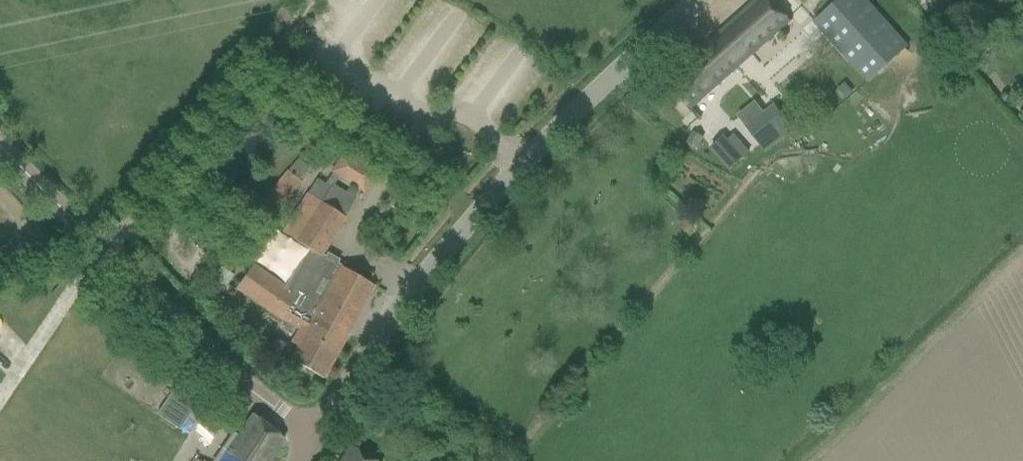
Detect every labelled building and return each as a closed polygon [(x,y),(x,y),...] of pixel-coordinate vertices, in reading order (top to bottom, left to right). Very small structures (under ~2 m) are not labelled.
[(777,8),(770,0),(756,0),(666,80),(692,109),(790,22),(777,8)] [(813,25),(866,85),(907,48),(864,0),(840,0),(813,25)] [(990,39),(986,47),(995,52),(1000,44),(990,39)] [(790,124),(774,103),(744,125),(759,146),(790,124)] [(696,149),(704,137),(693,130),(686,143),(696,149)] [(724,135),(710,148),(730,170),(744,158),(727,139),(724,135)] [(344,151),(330,171),(364,193),(377,172),(344,151)] [(287,170),(263,199),(277,211),(301,181),(287,170)] [(331,183),(319,201),(343,216),(355,198),(331,183)] [(319,201),(306,193),(281,232),(307,249),(321,257),(346,218),(343,216),(319,201)] [(278,297),(246,273),(235,288),(279,320),(304,333),(290,359),(323,379),(374,286),(335,265),(337,262),(326,255),(324,259),(321,257),(307,249),(286,287),(278,297)] [(238,260),(228,252),(219,265),(229,272),(238,260)] [(62,323),(38,359),(176,451),(200,416),(62,323)] [(274,338),(265,354),(277,360),(285,344),(274,338)] [(240,429),(219,460),(270,460),(284,439),(252,414),(240,429)] [(350,445),(340,460),(376,460),(350,445)] [(137,460),(159,460),(143,451),(137,460)]
